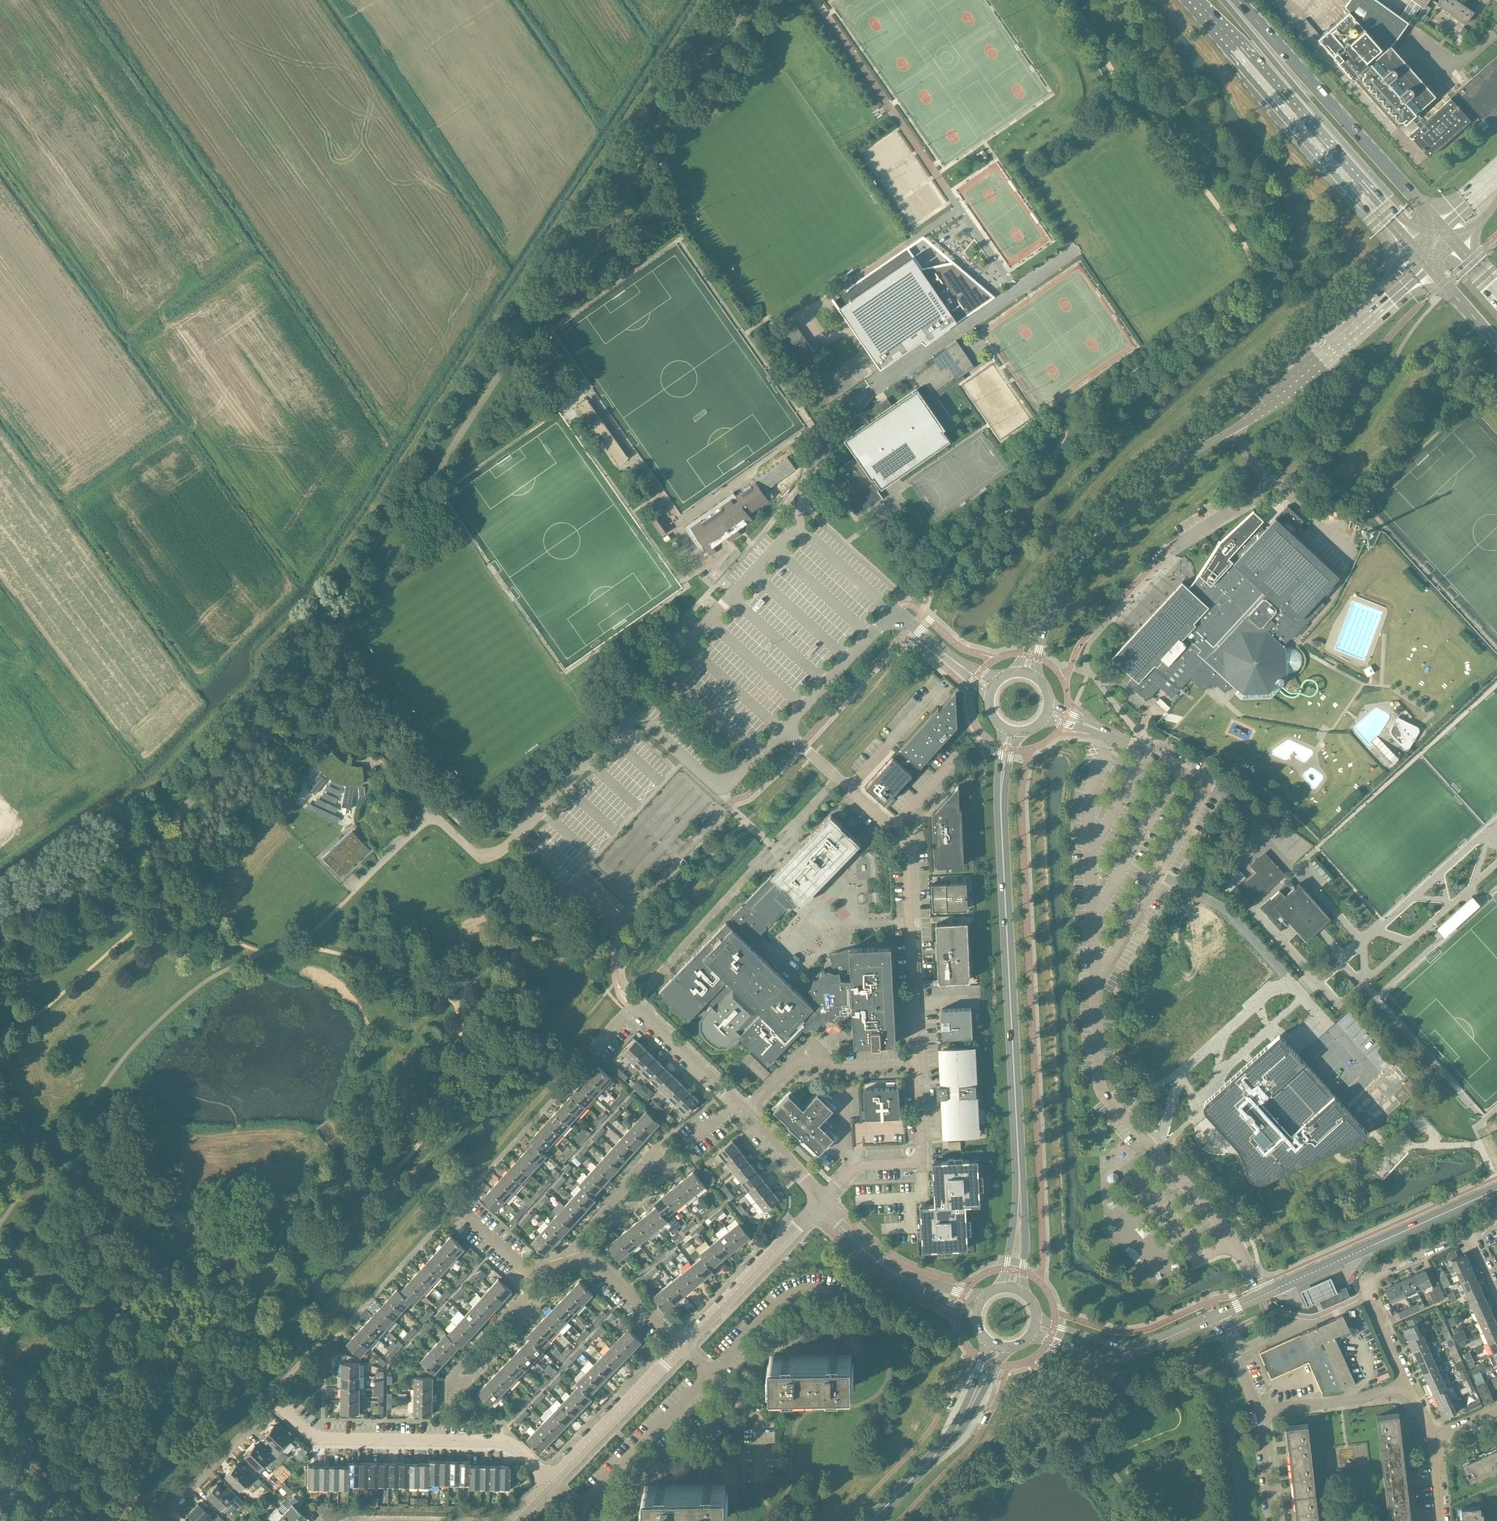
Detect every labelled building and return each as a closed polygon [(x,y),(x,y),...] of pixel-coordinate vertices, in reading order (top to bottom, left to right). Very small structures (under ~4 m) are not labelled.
[(1408,22),(1378,0),(1348,0),(1345,5),(1349,10),(1318,38),(1350,74),(1349,75),(1349,76),(1349,77),(1349,78),(1350,78),(1350,79),(1351,79),(1352,79),(1353,79),(1354,78),(1361,86),(1363,89),(1364,89),(1374,100),(1373,101),(1374,101),(1376,104),(1377,104),(1387,115),(1390,119),(1390,118),(1397,126),(1396,127),(1397,128),(1415,112),(1411,108),(1415,104),(1417,106),(1432,92),(1432,93),(1433,92),(1392,47),(1392,48),(1382,56),(1384,58),(1374,66),(1371,62),(1370,61),(1369,63),(1366,59),(1381,47),(1384,50),(1394,41),(1408,22)] [(1459,1),(1458,0),(1439,0),(1437,3),(1451,13),(1459,1)] [(1465,23),(1474,11),(1459,1),(1451,13),(1465,23)] [(1458,47),(1470,31),(1463,26),(1451,42),(1458,47)] [(1496,118),(1496,56),(1423,121),(1409,134),(1429,156),(1430,156),(1429,155),(1470,119),(1481,132),(1496,118)] [(832,300),(880,369),(920,341),(924,344),(992,298),(952,264),(920,270),(906,249),(832,300)] [(816,353),(794,321),(782,329),(804,362),(816,353)] [(945,433),(957,425),(937,397),(965,378),(962,375),(974,366),(956,340),(932,357),(934,361),(913,376),(920,386),(892,405),(887,398),(865,413),(870,421),(844,438),(856,456),(828,476),(857,516),(883,498),(876,487),(880,485),(882,488),(951,440),(945,433)] [(752,519),(751,517),(748,513),(768,499),(755,481),(735,495),(742,505),(737,509),(730,499),(686,530),(699,548),(703,545),(710,555),(716,551),(713,546),(726,536),(730,541),(741,534),(737,529),(752,519)] [(1303,520),(1287,505),(1282,510),(1298,525),(1303,520)] [(1129,638),(1112,657),(1130,674),(1132,676),(1126,682),(1146,701),(1151,696),(1160,686),(1163,683),(1175,694),(1179,689),(1181,686),(1190,678),(1193,681),(1194,682),(1203,691),(1208,686),(1211,683),(1215,687),(1216,685),(1225,692),(1232,684),(1239,690),(1235,694),(1241,699),(1272,698),(1282,686),(1281,685),(1282,683),(1284,680),(1283,678),(1285,676),(1287,673),(1291,673),(1294,672),(1297,670),(1299,667),(1301,664),(1301,659),(1300,655),(1298,652),(1295,649),(1290,647),(1286,648),(1283,645),(1291,638),(1295,633),(1324,603),(1318,598),(1320,595),(1339,576),(1297,537),(1276,518),(1265,530),(1259,524),(1263,519),(1253,510),(1220,541),(1217,546),(1199,572),(1194,580),(1195,581),(1192,585),(1189,588),(1187,587),(1182,582),(1178,586),(1129,638)] [(660,514),(652,520),(662,534),(664,533),(670,528),(668,526),(660,514)] [(1288,520),(1284,525),(1292,532),(1297,528),(1288,520)] [(920,766),(958,725),(957,724),(956,695),(956,690),(955,690),(951,695),(939,708),(938,707),(901,748),(920,766)] [(352,765),(350,764),(348,763),(345,762),(343,761),(341,760),(340,760),(338,757),(336,756),(334,754),(333,752),(332,752),(318,762),(319,763),(321,766),(322,767),(323,768),(307,788),(314,794),(331,774),(332,775),(335,777),(337,778),(338,779),(341,780),(345,781),(341,807),(351,808),(355,783),(358,783),(360,783),(363,783),(362,765),(359,765),(357,765),(356,765),(354,765),(352,765)] [(885,803),(912,774),(893,757),(866,786),(885,803)] [(964,864),(961,809),(960,809),(959,792),(959,785),(958,785),(935,810),(937,866),(964,864)] [(332,800),(331,799),(330,798),(329,797),(328,797),(327,797),(325,797),(324,797),(323,798),(322,799),(322,800),(321,801),(321,802),(321,803),(321,804),(321,805),(322,806),(323,807),(324,808),(325,808),(326,808),(327,808),(328,808),(329,808),(330,807),(331,806),(331,805),(332,804),(332,803),(332,802),(332,801),(332,800)] [(825,880),(860,843),(831,814),(795,851),(771,876),(795,899),(800,905),(825,880)] [(352,831),(323,859),(340,877),(352,865),(369,849),(364,844),(365,843),(359,836),(357,837),(352,831)] [(1275,883),(1267,874),(1276,866),(1265,853),(1251,865),(1258,872),(1244,884),(1257,899),(1275,883)] [(813,1006),(756,950),(758,948),(758,941),(756,939),(767,928),(765,926),(767,924),(769,925),(795,899),(771,876),(745,902),(746,904),(744,906),(743,905),(731,917),(733,918),(728,923),(726,922),(675,975),(659,991),(688,1020),(706,1001),(711,1006),(706,1012),(705,1012),(704,1013),(701,1019),(700,1021),(700,1028),(701,1029),(705,1036),(711,1042),(718,1046),(719,1046),(727,1046),(728,1046),(734,1042),(735,1041),(739,1036),(768,1064),(803,1027),(805,1030),(812,1026),(815,1028),(821,1022),(823,1024),(829,1018),(835,1021),(839,1016),(840,1015),(843,1017),(850,1013),(853,1012),(854,1045),(896,1042),(891,946),(891,945),(850,948),(829,954),(832,962),(828,970),(826,972),(824,969),(823,969),(825,972),(822,972),(817,979),(814,979),(812,986),(809,989),(814,995),(813,997),(816,1005),(813,1006)] [(966,908),(964,882),(931,883),(933,910),(966,908)] [(1330,918),(1321,907),(1299,883),(1295,887),(1294,885),(1291,883),(1282,891),(1280,889),(1262,905),(1284,930),(1291,924),(1306,940),(1330,918)] [(969,979),(967,922),(936,923),(939,981),(969,979)] [(972,1036),(971,1007),(941,1008),(943,1037),(972,1036)] [(1203,1104),(1203,1106),(1204,1108),(1204,1110),(1206,1111),(1234,1143),(1237,1147),(1240,1150),(1242,1155),(1243,1159),(1245,1163),(1246,1168),(1246,1170),(1247,1172),(1248,1175),(1250,1176),(1252,1178),(1254,1179),(1256,1180),(1258,1180),(1261,1180),(1263,1180),(1266,1179),(1369,1133),(1284,1039),(1279,1033),(1274,1038),(1225,1082),(1225,1083),(1207,1099),(1205,1100),(1204,1102),(1203,1104)] [(632,1061),(645,1048),(636,1039),(623,1052),(632,1061)] [(641,1070),(654,1056),(645,1048),(632,1061),(641,1070)] [(975,1133),(970,1048),(944,1049),(946,1084),(936,1085),(937,1097),(946,1096),(948,1134),(975,1133)] [(650,1078),(663,1065),(654,1056),(641,1070),(650,1078)] [(659,1087),(672,1074),(663,1065),(650,1078),(659,1087)] [(611,1078),(598,1066),(589,1075),(603,1087),(611,1078)] [(622,1071),(616,1066),(613,1069),(619,1075),(622,1071)] [(628,1077),(622,1071),(619,1075),(625,1080),(628,1077)] [(668,1096),(681,1082),(672,1074),(659,1087),(668,1096)] [(603,1087),(589,1075),(581,1084),(594,1096),(603,1087)] [(677,1104),(690,1091),(681,1082),(668,1096),(677,1104)] [(641,1088),(635,1083),(632,1086),(637,1092),(641,1088)] [(594,1096),(581,1084),(572,1093),(586,1106),(594,1096)] [(900,1117),(898,1087),(865,1089),(866,1119),(900,1117)] [(646,1094),(641,1088),(637,1092),(643,1097),(646,1094)] [(686,1113),(699,1100),(690,1091),(677,1104),(686,1113)] [(586,1106),(572,1093),(564,1102),(578,1115),(586,1106)] [(619,1102),(624,1096),(620,1093),(615,1099),(619,1102)] [(834,1137),(819,1123),(833,1108),(818,1093),(804,1108),(789,1094),(774,1109),(789,1124),(788,1124),(799,1135),(799,1136),(803,1139),(804,1138),(819,1153),(834,1137)] [(628,1104),(633,1099),(630,1095),(625,1101),(628,1104)] [(613,1108),(619,1102),(615,1099),(610,1105),(613,1108)] [(659,1105),(653,1099),(650,1103),(656,1109),(659,1105)] [(578,1115),(564,1102),(556,1111),(569,1124),(578,1115)] [(665,1110),(659,1105),(656,1109),(661,1113),(665,1110)] [(616,1117),(622,1111),(618,1108),(613,1114),(616,1117)] [(660,1123),(646,1110),(638,1119),(651,1132),(660,1123)] [(569,1124),(556,1111),(547,1121),(561,1133),(569,1124)] [(602,1120),(607,1115),(604,1111),(599,1117),(602,1120)] [(674,1119),(668,1113),(665,1117),(671,1122),(674,1119)] [(611,1123),(616,1117),(613,1114),(608,1120),(611,1123)] [(597,1126),(602,1120),(599,1117),(593,1123),(597,1126)] [(651,1132),(638,1119),(629,1129),(643,1141),(651,1132)] [(561,1133),(547,1121),(539,1130),(552,1142),(561,1133)] [(600,1135),(605,1130),(602,1127),(596,1132),(600,1135)] [(643,1141),(629,1129),(621,1138),(634,1150),(643,1141)] [(552,1142),(539,1130),(530,1139),(533,1142),(544,1152),(552,1142)] [(585,1139),(590,1133),(587,1130),(582,1136),(585,1139)] [(595,1141),(600,1135),(596,1132),(591,1138),(595,1141)] [(580,1144),(585,1139),(582,1136),(576,1141),(580,1144)] [(634,1150),(621,1138),(612,1147),(626,1159),(634,1150)] [(725,1162),(740,1150),(732,1140),(718,1152),(725,1162)] [(961,1150),(961,1140),(951,1140),(951,1150),(961,1150)] [(547,1155),(544,1152),(533,1142),(525,1151),(539,1164),(547,1155)] [(583,1154),(588,1148),(585,1145),(580,1151),(583,1154)] [(568,1146),(563,1152),(565,1154),(569,1157),(574,1151),(570,1148),(568,1146)] [(626,1159),(612,1147),(604,1156),(618,1169),(626,1159)] [(733,1171),(748,1160),(740,1150),(725,1162),(733,1171)] [(539,1164),(525,1151),(516,1160),(530,1173),(539,1164)] [(578,1160),(583,1154),(580,1151),(575,1156),(578,1160)] [(562,1157),(560,1160),(563,1163),(569,1157),(565,1154),(562,1157)] [(618,1169),(604,1156),(596,1165),(609,1178),(618,1169)] [(966,1204),(980,1203),(978,1158),(933,1161),(935,1204),(920,1205),(923,1249),(968,1247),(966,1204)] [(530,1173),(516,1160),(508,1170),(522,1182),(530,1173)] [(741,1181),(756,1170),(748,1160),(733,1171),(741,1181)] [(566,1172),(572,1166),(568,1163),(563,1169),(566,1172)] [(609,1178),(596,1165),(587,1175),(601,1187),(609,1178)] [(522,1182),(508,1170),(500,1179),(513,1191),(522,1182)] [(554,1178),(559,1173),(556,1170),(551,1175),(554,1178)] [(749,1191),(763,1179),(756,1170),(741,1181),(749,1191)] [(705,1186),(693,1172),(683,1179),(695,1194),(705,1186)] [(715,1181),(710,1174),(707,1176),(712,1183),(715,1181)] [(561,1184),(566,1179),(562,1175),(557,1181),(561,1184)] [(601,1187),(587,1175),(579,1184),(582,1187),(592,1196),(601,1187)] [(513,1191),(500,1179),(491,1188),(505,1201),(513,1191)] [(546,1187),(551,1182),(548,1179),(543,1184),(546,1187)] [(695,1194),(683,1179),(673,1187),(685,1202),(695,1194)] [(756,1201),(771,1189),(763,1179),(749,1191),(756,1201)] [(555,1190),(561,1184),(557,1181),(552,1187),(555,1190)] [(541,1194),(546,1187),(543,1184),(537,1191),(541,1194)] [(724,1185),(721,1188),(725,1194),(729,1191),(724,1185)] [(596,1199),(592,1196),(582,1187),(573,1196),(587,1208),(596,1199)] [(685,1202),(673,1187),(664,1195),(675,1210),(685,1202)] [(505,1201),(491,1188),(483,1197),(496,1210),(505,1201)] [(764,1211),(779,1199),(771,1189),(756,1201),(764,1211)] [(734,1197),(729,1191),(725,1194),(731,1200),(734,1197)] [(546,1194),(540,1200),(544,1203),(549,1207),(551,1204),(547,1200),(549,1197),(546,1194)] [(675,1210),(664,1195),(654,1203),(656,1206),(668,1221),(675,1230),(681,1225),(671,1213),(675,1210)] [(587,1208),(573,1196),(565,1205),(579,1218),(587,1208)] [(529,1206),(535,1200),(531,1197),(526,1203),(529,1206)] [(539,1209),(544,1203),(540,1200),(535,1205),(539,1209)] [(524,1212),(529,1206),(526,1203),(521,1209),(524,1212)] [(709,1213),(716,1208),(713,1204),(707,1209),(709,1213)] [(740,1204),(736,1207),(741,1213),(744,1210),(740,1204)] [(579,1218),(565,1205),(557,1214),(570,1227),(579,1218)] [(668,1221),(656,1206),(646,1214),(658,1228),(668,1221)] [(721,1208),(715,1213),(718,1217),(718,1216),(721,1220),(727,1215),(724,1212),(721,1208)] [(703,1217),(709,1213),(707,1209),(701,1214),(703,1217)] [(749,1217),(744,1210),(741,1213),(746,1219),(749,1217)] [(529,1212),(524,1218),(527,1221),(531,1224),(535,1220),(531,1217),(532,1215),(529,1212)] [(712,1222),(718,1217),(715,1213),(709,1218),(712,1222)] [(570,1227),(557,1214),(548,1224),(562,1236),(570,1227)] [(658,1228),(646,1214),(637,1222),(648,1236),(658,1228)] [(513,1225),(518,1219),(514,1216),(509,1221),(513,1225)] [(522,1227),(527,1221),(524,1218),(519,1224),(522,1227)] [(690,1228),(696,1223),(693,1220),(687,1224),(690,1228)] [(648,1236),(637,1222),(627,1229),(638,1244),(648,1236)] [(750,1237),(738,1223),(729,1230),(740,1245),(750,1237)] [(562,1236),(548,1224),(540,1233),(553,1245),(562,1236)] [(684,1233),(690,1228),(687,1224),(681,1229),(684,1233)] [(698,1232),(705,1227),(702,1224),(695,1229),(698,1232)] [(638,1244),(627,1229),(617,1237),(629,1252),(638,1244)] [(692,1237),(698,1232),(695,1229),(689,1233),(692,1237)] [(740,1245),(729,1230),(719,1238),(730,1253),(740,1245)] [(677,1232),(671,1237),(674,1241),(676,1244),(683,1239),(680,1236),(677,1232)] [(1278,1238),(1276,1234),(1275,1232),(1263,1237),(1266,1242),(1278,1238)] [(553,1245),(540,1233),(531,1242),(545,1255),(553,1245)] [(465,1248),(451,1235),(443,1244),(457,1257),(465,1248)] [(629,1252),(617,1237),(607,1245),(619,1260),(629,1252)] [(730,1253),(719,1238),(709,1246),(721,1260),(730,1253)] [(685,1248),(691,1244),(688,1240),(682,1245),(685,1248)] [(457,1257),(443,1244),(434,1253),(448,1266),(457,1257)] [(663,1255),(669,1250),(666,1246),(660,1251),(663,1255)] [(721,1260),(709,1246),(699,1254),(702,1257),(711,1268),(721,1260)] [(657,1260),(663,1255),(660,1251),(654,1256),(657,1260)] [(671,1259),(678,1254),(675,1251),(668,1256),(671,1259)] [(1470,1263),(1468,1260),(1465,1252),(1451,1259),(1456,1269),(1470,1263)] [(448,1266),(434,1253),(426,1263),(440,1275),(448,1266)] [(665,1264),(671,1259),(668,1256),(662,1260),(665,1264)] [(713,1271),(711,1268),(702,1257),(692,1265),(703,1279),(713,1271)] [(474,1267),(479,1261),(476,1258),(470,1264),(474,1267)] [(643,1270),(650,1265),(647,1262),(641,1267),(643,1270)] [(440,1275),(426,1263),(417,1272),(431,1285),(440,1275)] [(1475,1273),(1472,1267),(1470,1263),(1456,1269),(1460,1280),(1475,1273)] [(703,1279),(692,1265),(682,1273),(694,1287),(703,1279)] [(652,1275),(658,1270),(655,1266),(649,1271),(652,1275)] [(477,1276),(482,1270),(479,1267),(474,1273),(477,1276)] [(637,1275),(643,1270),(641,1267),(635,1272),(637,1275)] [(1432,1283),(1426,1269),(1411,1276),(1417,1289),(1432,1283)] [(462,1279),(467,1274),(464,1271),(459,1276),(462,1279)] [(646,1280),(652,1275),(649,1271),(643,1276),(646,1280)] [(431,1285),(417,1272),(409,1281),(423,1294),(431,1285)] [(1331,1272),(1300,1286),(1307,1302),(1338,1289),(1331,1272)] [(471,1282),(477,1276),(474,1273),(468,1279),(471,1282)] [(694,1287),(682,1273),(672,1280),(684,1295),(694,1287)] [(1479,1284),(1478,1281),(1475,1273),(1460,1280),(1465,1290),(1479,1284)] [(457,1285),(462,1279),(459,1276),(453,1282),(457,1285)] [(498,1278),(490,1288),(503,1300),(512,1291),(506,1285),(508,1283),(501,1276),(499,1279),(498,1278)] [(1417,1289),(1411,1276),(1400,1281),(1406,1295),(1417,1289)] [(684,1295),(672,1280),(662,1288),(674,1303),(684,1295)] [(423,1294),(409,1281),(401,1291),(412,1300),(414,1303),(423,1294)] [(593,1294),(579,1281),(570,1290),(584,1303),(593,1294)] [(1406,1295),(1400,1281),(1386,1288),(1392,1301),(1406,1295)] [(1445,1298),(1439,1284),(1433,1287),(1439,1301),(1445,1298)] [(1484,1294),(1481,1287),(1479,1284),(1465,1290),(1470,1300),(1484,1294)] [(460,1295),(465,1289),(462,1286),(457,1291),(460,1295)] [(1323,1307),(1347,1297),(1348,1296),(1349,1296),(1347,1291),(1345,1287),(1339,1290),(1340,1290),(1325,1297),(1323,1302),(1325,1306),(1323,1307)] [(412,1300),(401,1291),(398,1288),(389,1297),(403,1310),(412,1300)] [(503,1300),(490,1288),(481,1297),(495,1309),(503,1300)] [(674,1303),(662,1288),(653,1296),(664,1311),(674,1303)] [(446,1298),(451,1292),(448,1289),(442,1295),(446,1298)] [(584,1303),(570,1290),(562,1299),(575,1312),(584,1303)] [(455,1300),(460,1295),(457,1291),(451,1297),(455,1300)] [(1488,1305),(1487,1300),(1484,1294),(1470,1300),(1474,1311),(1488,1305)] [(440,1304),(446,1298),(442,1295),(437,1301),(440,1304)] [(403,1310),(389,1297),(381,1306),(394,1319),(403,1310)] [(495,1309),(481,1297),(473,1306),(487,1319),(495,1309)] [(575,1312),(562,1299),(553,1308),(567,1321),(575,1312)] [(1421,1309),(1418,1303),(1411,1307),(1413,1312),(1421,1309)] [(443,1313),(449,1307),(445,1304),(440,1310),(443,1313)] [(1493,1315),(1488,1305),(1474,1311),(1479,1321),(1493,1315)] [(394,1319),(381,1306),(372,1316),(386,1328),(394,1319)] [(487,1319),(473,1306),(464,1315),(478,1328),(487,1319)] [(429,1316),(434,1311),(431,1307),(425,1313),(429,1316)] [(1413,1312),(1411,1307),(1398,1312),(1401,1318),(1413,1312)] [(567,1321),(553,1308),(544,1317),(558,1330),(567,1321)] [(438,1318),(443,1313),(440,1310),(435,1315),(438,1318)] [(601,1319),(606,1314),(603,1311),(597,1316),(601,1319)] [(423,1322),(429,1316),(425,1313),(420,1319),(423,1322)] [(610,1322),(616,1316),(612,1313),(607,1319),(610,1322)] [(1356,1383),(1335,1336),(1350,1329),(1343,1314),(1318,1325),(1318,1324),(1313,1326),(1314,1327),(1260,1352),(1271,1378),(1309,1361),(1322,1392),(1342,1390),(1356,1383)] [(1427,1331),(1419,1314),(1406,1320),(1409,1325),(1403,1328),(1409,1339),(1422,1333),(1427,1331)] [(478,1328),(464,1315),(456,1324),(470,1337),(478,1328)] [(1493,1315),(1479,1321),(1483,1332),(1496,1326),(1496,1324),(1493,1315)] [(386,1328),(372,1316),(364,1325),(378,1337),(386,1328)] [(595,1325),(601,1319),(597,1316),(592,1322),(595,1325)] [(558,1330),(544,1317),(536,1326),(549,1339),(558,1330)] [(865,1374),(864,1329),(851,1329),(851,1317),(837,1318),(838,1356),(810,1356),(811,1386),(852,1385),(851,1374),(865,1374)] [(1366,1321),(1357,1325),(1359,1331),(1369,1327),(1366,1321)] [(426,1332),(431,1326),(428,1323),(423,1329),(426,1332)] [(1445,1323),(1439,1326),(1443,1333),(1442,1333),(1443,1337),(1449,1334),(1448,1330),(1445,1323)] [(470,1337),(456,1324),(447,1334),(460,1345),(461,1346),(470,1337)] [(378,1337),(364,1325),(355,1334),(369,1347),(378,1337)] [(598,1334),(604,1329),(600,1325),(595,1331),(598,1334)] [(412,1335),(417,1329),(413,1326),(409,1332),(412,1335)] [(549,1339),(536,1326),(527,1335),(530,1337),(540,1348),(549,1339)] [(1483,1332),(1488,1342),(1496,1338),(1496,1326),(1483,1332)] [(641,1341),(628,1328),(619,1337),(633,1350),(641,1341)] [(421,1338),(426,1332),(423,1329),(417,1335),(421,1338)] [(583,1337),(589,1332),(585,1329),(580,1334),(583,1337)] [(1350,1330),(1339,1335),(1341,1339),(1352,1334),(1350,1330)] [(593,1340),(598,1334),(595,1331),(589,1337),(593,1340)] [(406,1341),(412,1335),(409,1332),(403,1338),(406,1341)] [(460,1345),(447,1334),(446,1332),(437,1342),(451,1354),(460,1345)] [(1427,1344),(1422,1333),(1409,1339),(1413,1350),(1427,1344)] [(369,1347),(355,1334),(347,1343),(361,1356),(369,1347)] [(578,1343),(583,1337),(580,1334),(575,1340),(578,1343)] [(1454,1345),(1449,1334),(1443,1337),(1448,1348),(1454,1345)] [(543,1351),(540,1348),(530,1337),(521,1347),(535,1360),(543,1351)] [(633,1350),(619,1337),(611,1346),(624,1359),(633,1350)] [(1488,1342),(1493,1352),(1496,1350),(1496,1338),(1488,1342)] [(409,1350),(415,1344),(411,1341),(406,1347),(409,1350)] [(451,1354),(437,1342),(429,1351),(443,1364),(451,1354)] [(583,1343),(578,1349),(581,1352),(582,1351),(586,1355),(590,1350),(587,1346),(583,1343)] [(1432,1355),(1427,1344),(1413,1350),(1418,1361),(1432,1355)] [(395,1353),(400,1348),(397,1345),(392,1350),(395,1353)] [(1460,1356),(1454,1345),(1448,1348),(1453,1359),(1460,1356)] [(566,1355),(572,1350),(568,1346),(563,1352),(566,1355)] [(624,1359),(611,1346),(602,1355),(615,1368),(624,1359)] [(535,1360),(521,1347),(513,1356),(526,1369),(535,1360)] [(575,1358),(581,1352),(578,1349),(572,1355),(575,1358)] [(390,1359),(395,1353),(392,1350),(386,1356),(390,1359)] [(1488,1354),(1493,1365),(1496,1363),(1496,1350),(1493,1352),(1488,1354)] [(443,1364),(429,1351),(420,1361),(434,1373),(443,1364)] [(560,1361),(566,1355),(563,1352),(557,1358),(560,1361)] [(615,1368),(602,1355),(593,1364),(607,1377),(615,1368)] [(1437,1366),(1432,1355),(1418,1361),(1423,1372),(1437,1366)] [(526,1369),(513,1356),(504,1365),(517,1378),(526,1369)] [(811,1386),(810,1356),(770,1357),(770,1387),(811,1386)] [(1464,1367),(1460,1356),(1453,1359),(1458,1370),(1464,1367)] [(387,1363),(381,1357),(378,1361),(383,1366),(387,1363)] [(564,1370),(569,1364),(566,1361),(560,1367),(564,1370)] [(360,1375),(360,1363),(342,1362),(342,1375),(360,1375)] [(607,1377),(593,1364),(585,1373),(598,1386),(607,1377)] [(517,1378),(504,1365),(495,1374),(508,1387),(517,1378)] [(1442,1377),(1437,1366),(1423,1372),(1428,1383),(1442,1377)] [(551,1376),(557,1371),(553,1367),(548,1373),(551,1376)] [(1469,1378),(1464,1367),(1458,1370),(1463,1381),(1469,1378)] [(1478,1373),(1472,1375),(1475,1382),(1477,1384),(1482,1382),(1484,1381),(1480,1372),(1478,1373)] [(558,1382),(563,1377),(560,1373),(554,1379),(558,1382)] [(598,1386),(585,1373),(576,1382),(579,1385),(589,1395),(598,1386)] [(508,1387),(495,1374),(486,1383),(500,1396),(508,1387)] [(360,1388),(360,1375),(342,1375),(341,1387),(360,1388)] [(433,1389),(433,1376),(414,1376),(414,1389),(433,1389)] [(543,1385),(548,1379),(545,1376),(540,1382),(543,1385)] [(1447,1388),(1442,1377),(1428,1383),(1433,1394),(1447,1388)] [(1474,1389),(1469,1378),(1463,1381),(1468,1392),(1474,1389)] [(552,1388),(558,1382),(554,1379),(548,1385),(552,1388)] [(537,1391),(543,1385),(540,1382),(534,1387),(537,1391)] [(1489,1389),(1487,1383),(1483,1385),(1482,1382),(1477,1384),(1479,1390),(1481,1389),(1482,1393),(1489,1389)] [(500,1396),(486,1383),(478,1392),(491,1405),(500,1396)] [(592,1398),(589,1395),(579,1385),(570,1394),(583,1407),(592,1398)] [(1447,1388),(1433,1394),(1438,1405),(1452,1399),(1454,1397),(1457,1396),(1452,1386),(1447,1388)] [(360,1400),(360,1388),(341,1387),(341,1400),(360,1400)] [(432,1402),(433,1389),(414,1389),(414,1401),(432,1402)] [(540,1400),(545,1395),(542,1391),(537,1397),(540,1400)] [(525,1403),(531,1397),(528,1394),(522,1400),(525,1403)] [(583,1407),(570,1394),(561,1403),(575,1416),(583,1407)] [(535,1406),(540,1400),(537,1397),(531,1403),(535,1406)] [(1460,1409),(1454,1397),(1452,1399),(1438,1405),(1443,1416),(1460,1409)] [(1467,1412),(1483,1404),(1481,1399),(1464,1406),(1467,1412)] [(360,1413),(360,1400),(341,1400),(341,1412),(360,1413)] [(520,1408),(525,1403),(522,1400),(517,1405),(520,1408)] [(432,1414),(432,1402),(414,1401),(414,1414),(432,1414)] [(575,1416),(561,1403),(553,1412),(566,1425),(575,1416)] [(523,1418),(528,1412),(525,1409),(520,1415),(523,1418)] [(508,1421),(513,1415),(510,1412),(505,1418),(508,1421)] [(566,1425),(553,1412),(544,1421),(557,1434),(566,1425)] [(1402,1446),(1400,1428),(1398,1413),(1377,1416),(1381,1448),(1402,1446)] [(517,1424),(523,1418),(520,1415),(514,1420),(517,1424)] [(557,1434),(544,1421),(535,1430),(549,1443),(557,1434)] [(1311,1456),(1309,1439),(1308,1424),(1286,1426),(1290,1459),(1311,1456)] [(281,1445),(287,1439),(273,1425),(262,1436),(273,1446),(269,1451),(281,1462),(287,1456),(282,1451),(285,1448),(281,1445)] [(549,1443),(535,1430),(526,1439),(540,1452),(549,1443)] [(281,1462),(269,1451),(264,1455),(254,1445),(244,1456),(258,1469),(263,1463),(267,1467),(270,1464),(275,1469),(281,1462)] [(1406,1480),(1404,1463),(1402,1446),(1381,1448),(1385,1482),(1406,1480)] [(1492,1449),(1462,1463),(1470,1480),(1496,1468),(1496,1461),(1492,1449)] [(1315,1490),(1313,1474),(1311,1456),(1290,1459),(1294,1493),(1315,1490)] [(739,1504),(739,1484),(738,1459),(711,1459),(712,1486),(685,1486),(685,1516),(726,1515),(726,1504),(739,1504)] [(438,1482),(438,1460),(428,1460),(428,1463),(428,1481),(438,1482)] [(448,1482),(448,1460),(438,1460),(438,1482),(448,1482)] [(458,1482),(458,1460),(448,1460),(448,1482),(458,1482)] [(468,1482),(468,1465),(469,1465),(469,1461),(458,1460),(458,1482),(468,1482)] [(358,1483),(358,1462),(348,1462),(348,1465),(348,1483),(358,1483)] [(368,1483),(368,1462),(358,1462),(358,1483),(368,1483)] [(378,1484),(378,1462),(368,1462),(368,1483),(378,1484)] [(388,1484),(388,1462),(378,1462),(378,1484),(388,1484)] [(398,1484),(398,1462),(388,1462),(388,1484),(398,1484)] [(408,1484),(408,1463),(398,1462),(398,1484),(408,1484)] [(418,1484),(418,1463),(408,1463),(408,1484),(418,1484)] [(428,1463),(418,1463),(418,1484),(428,1484),(428,1481),(428,1463)] [(235,1464),(224,1476),(239,1490),(244,1484),(248,1488),(253,1483),(257,1487),(262,1482),(247,1467),(242,1471),(239,1468),(235,1464)] [(317,1486),(318,1465),(308,1465),(307,1486),(317,1486)] [(328,1487),(328,1465),(318,1465),(317,1486),(328,1487)] [(337,1487),(338,1465),(328,1465),(328,1487),(337,1487)] [(348,1483),(348,1465),(338,1465),(337,1487),(348,1487),(348,1483)] [(478,1486),(478,1465),(469,1465),(468,1465),(468,1482),(468,1486),(478,1486)] [(488,1486),(488,1465),(478,1465),(478,1486),(488,1486)] [(498,1487),(499,1465),(488,1465),(488,1486),(498,1487)] [(508,1487),(509,1465),(499,1465),(498,1487),(508,1487)] [(1410,1513),(1408,1496),(1406,1480),(1385,1482),(1389,1515),(1410,1513)] [(216,1484),(206,1495),(220,1509),(224,1512),(232,1503),(237,1508),(243,1501),(228,1487),(224,1491),(216,1484)] [(685,1516),(685,1486),(644,1487),(644,1517),(685,1516)] [(1317,1507),(1315,1490),(1294,1493),(1297,1520),(1319,1520),(1317,1507)] [(297,1509),(301,1504),(293,1496),(284,1505),(287,1508),(282,1513),(290,1520),(299,1520),(304,1516),(297,1509)] [(209,1506),(208,1506),(209,1507),(205,1511),(197,1504),(187,1514),(194,1520),(220,1520),(222,1519),(209,1506)] [(1480,1505),(1461,1507),(1462,1520),(1481,1520),(1480,1505)] [(282,1513),(274,1520),(290,1520),(282,1513)]
